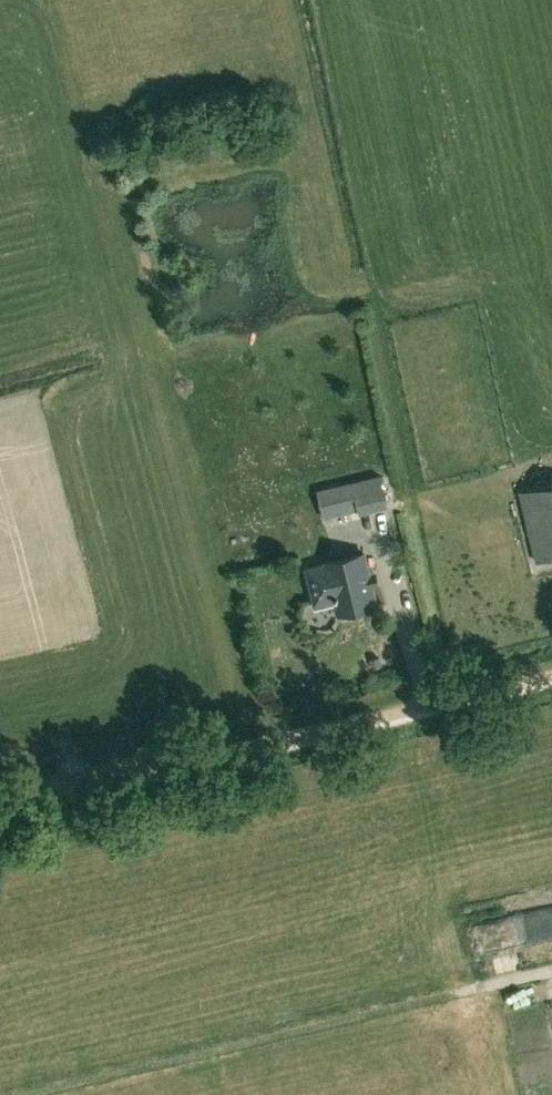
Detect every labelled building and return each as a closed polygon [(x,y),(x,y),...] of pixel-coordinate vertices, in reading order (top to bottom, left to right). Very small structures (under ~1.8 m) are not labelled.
[(354,510),(388,502),(381,474),(317,490),(324,518),(354,510)] [(519,492),(530,539),(535,563),(551,559),(551,485),(519,492)] [(364,553),(327,563),(327,564),(307,569),(316,604),(335,599),(339,614),(342,613),(346,615),(354,613),(356,610),(377,605),(364,553)]
